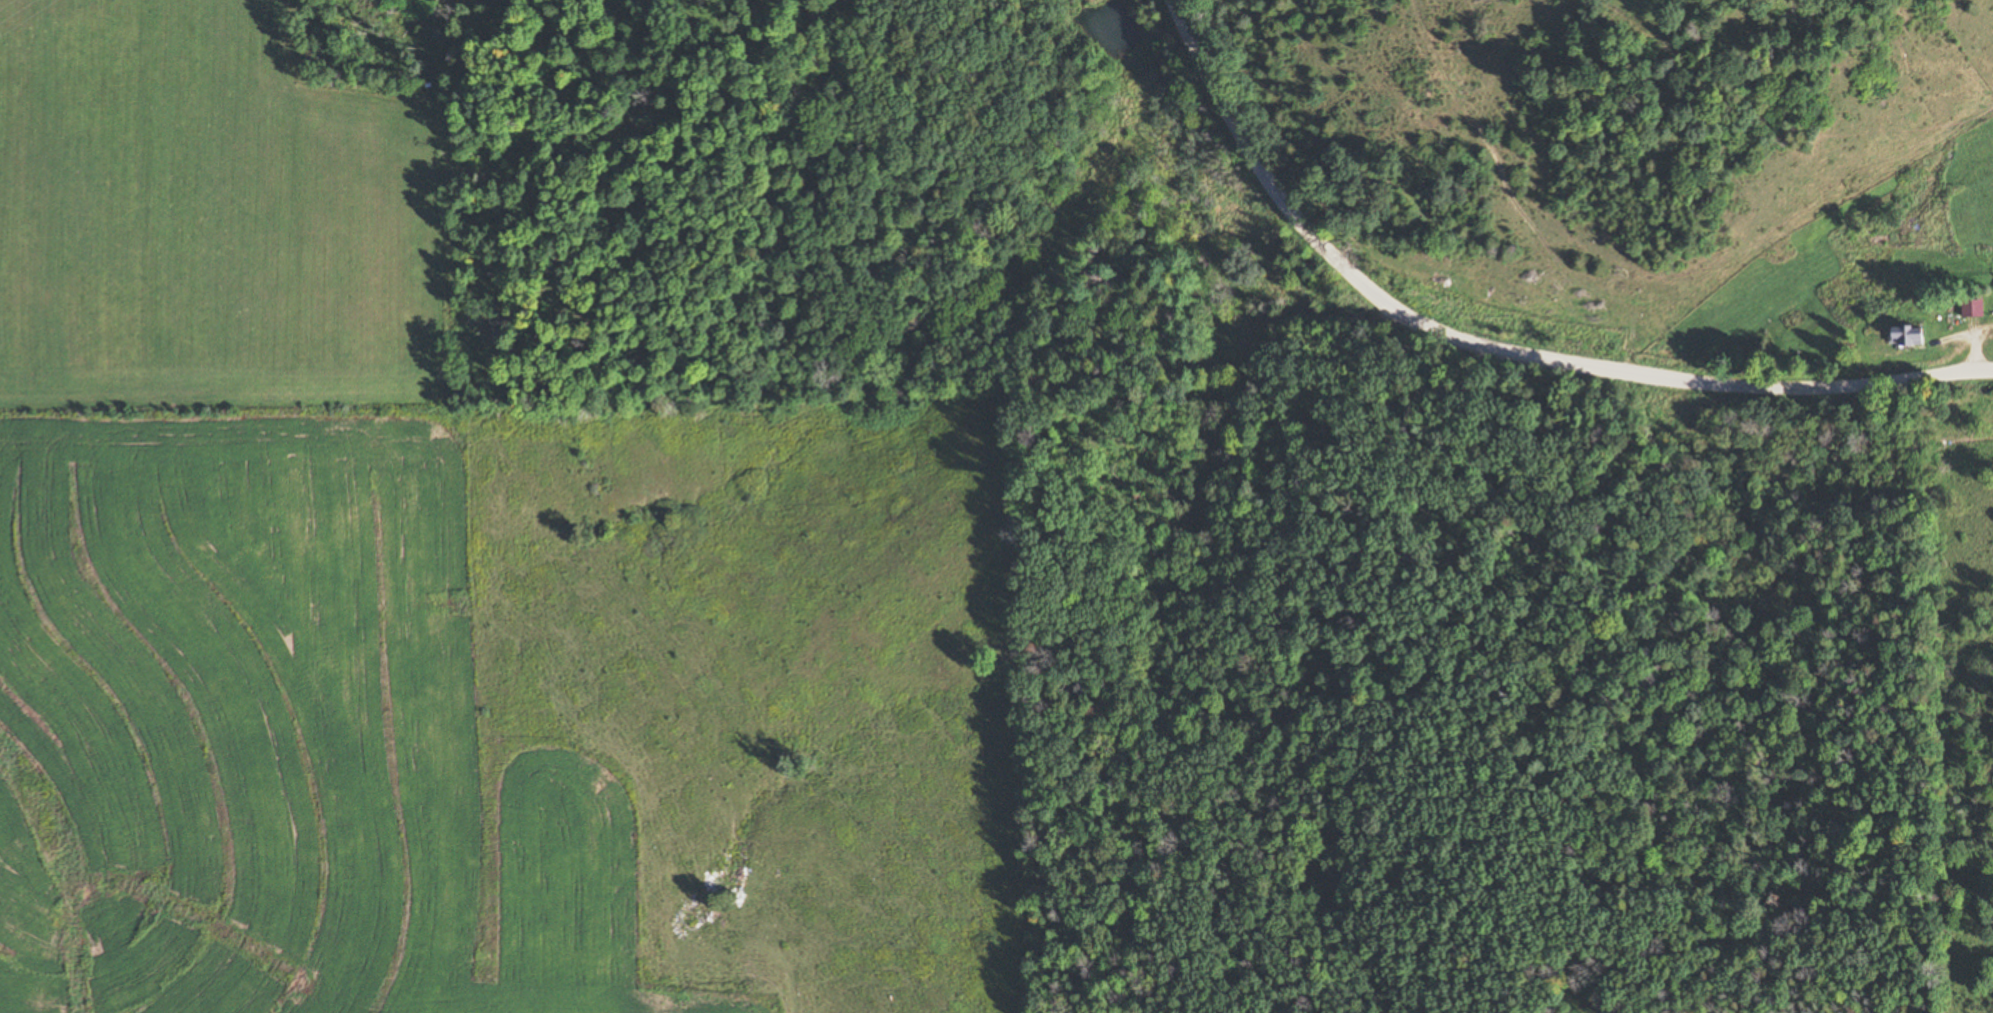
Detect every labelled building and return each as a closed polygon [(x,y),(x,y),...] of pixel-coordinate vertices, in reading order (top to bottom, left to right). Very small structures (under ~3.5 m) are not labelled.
[(1984,293),(1963,293),(1963,317),(1984,317),(1984,293)] [(1892,346),(1932,346),(1932,327),(1892,327),(1892,346)]
